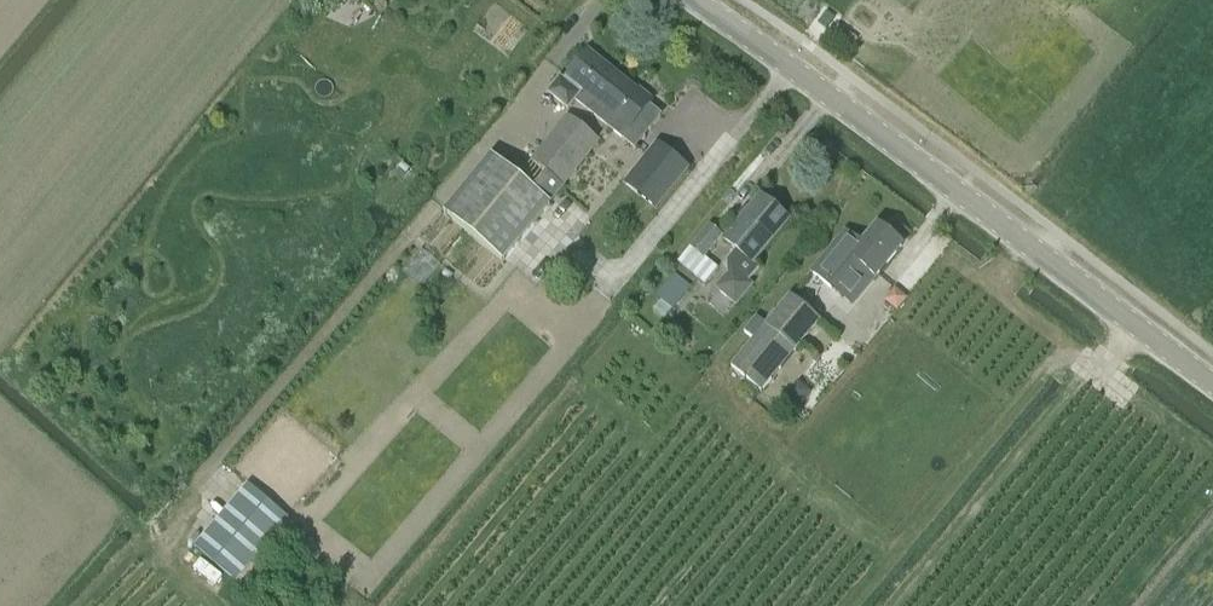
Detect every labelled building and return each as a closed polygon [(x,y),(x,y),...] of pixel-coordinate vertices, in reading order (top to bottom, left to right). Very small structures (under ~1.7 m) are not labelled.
[(561,75),(547,94),(568,110),(574,102),(634,150),(661,115),(649,106),(652,102),(650,101),(651,99),(639,89),(637,92),(587,52),(566,79),(561,75)] [(532,163),(532,164),(561,187),(597,142),(568,119),(532,163)] [(688,172),(657,147),(637,172),(654,185),(642,200),(656,212),(688,172)] [(504,264),(551,205),(491,158),(444,217),(504,264)] [(735,251),(730,257),(726,261),(727,275),(715,289),(736,307),(754,286),(749,281),(759,270),(752,265),(788,222),(760,198),(725,241),(735,251)] [(703,258),(721,237),(709,227),(678,265),(703,286),(717,269),(703,258)] [(846,235),(813,275),(840,297),(862,270),(874,280),(900,247),(877,229),(862,248),(846,235)] [(405,270),(423,285),(440,263),(422,248),(405,270)] [(656,298),(661,302),(653,312),(664,320),(691,288),(675,275),(656,298)] [(753,341),(731,369),(761,394),(780,370),(793,354),(820,321),(790,296),(765,327),(756,320),(744,334),(753,341)] [(798,384),(789,395),(801,406),(811,394),(798,384)] [(232,580),(286,517),(248,484),(194,547),(232,580)]
